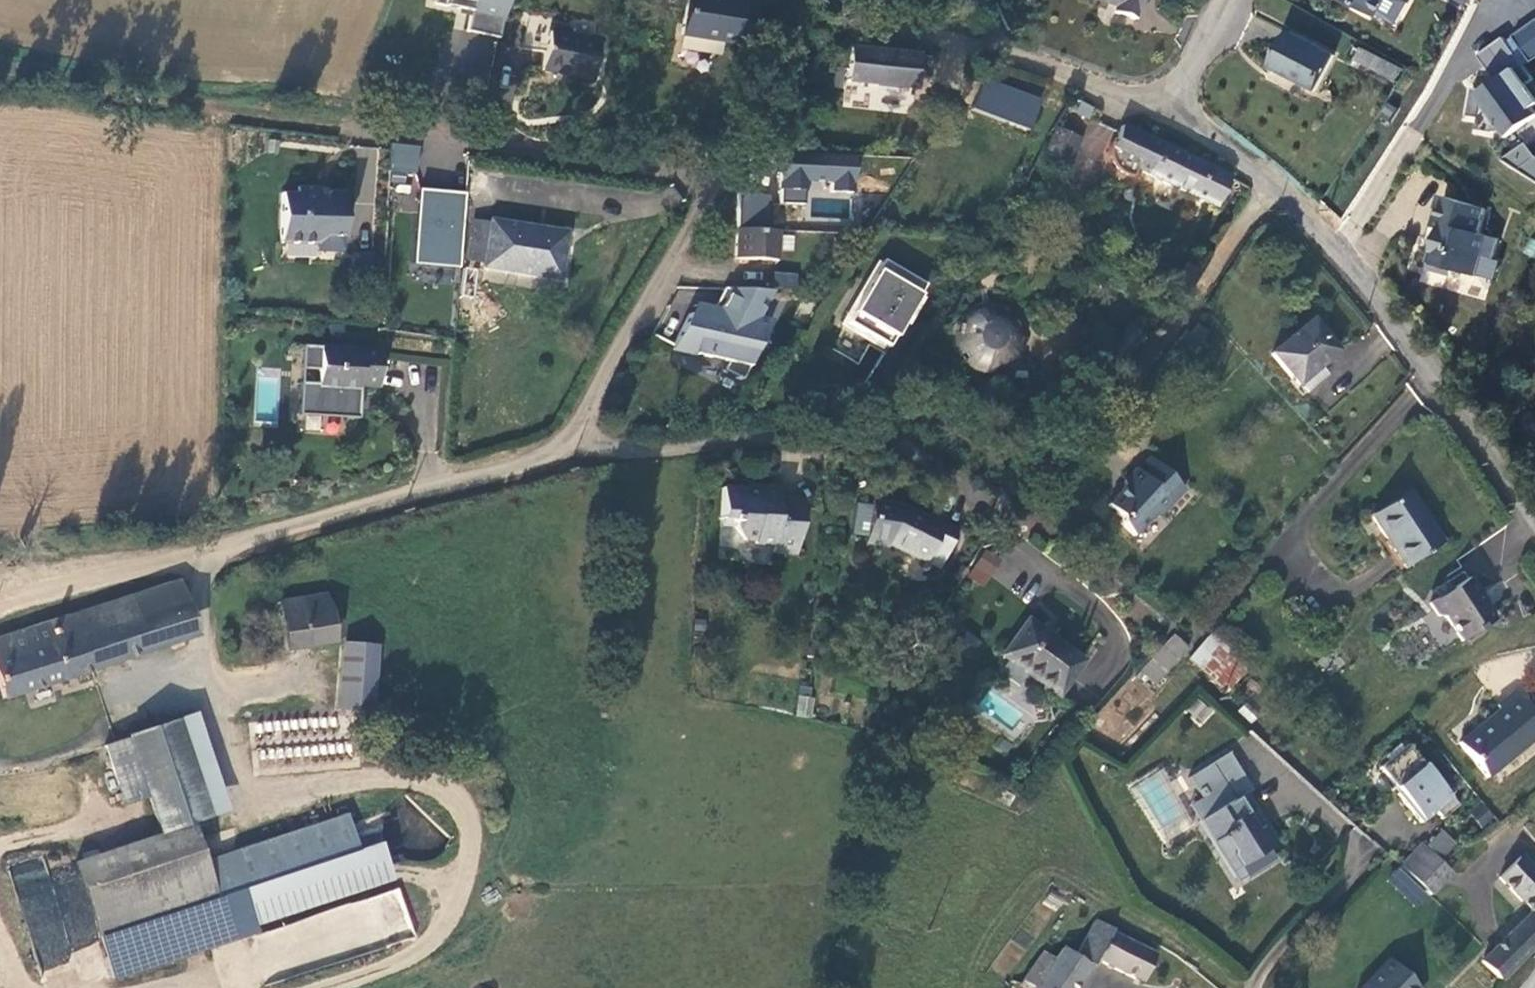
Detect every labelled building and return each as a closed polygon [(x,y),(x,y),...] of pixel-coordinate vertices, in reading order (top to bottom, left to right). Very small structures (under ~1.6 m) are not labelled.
[(436,5),(475,11),(471,35),(500,40),(507,0),(437,0),(436,5)] [(680,37),(719,44),(732,46),(739,4),(717,0),(686,0),(680,37)] [(1115,7),(1113,12),(1135,19),(1141,0),(1094,0),(1115,7)] [(1375,18),(1385,0),(1343,0),(1375,18)] [(1511,37),(1529,62),(1534,58),(1534,20),(1511,37)] [(1334,56),(1289,32),(1270,68),(1316,92),(1334,56)] [(599,44),(551,33),(542,72),(590,82),(599,44)] [(719,44),(680,37),(679,41),(681,46),(685,51),(693,55),(698,54),(712,56),(718,52),(719,44)] [(1476,56),(1500,88),(1494,93),(1471,89),(1466,117),(1478,119),(1476,131),(1489,133),(1497,133),(1502,132),(1517,127),(1519,130),(1534,118),(1534,111),(1533,108),(1527,100),(1533,95),(1525,85),(1532,80),(1501,38),(1476,56)] [(918,55),(849,48),(849,53),(835,53),(833,70),(846,71),(846,83),(915,88),(918,55)] [(1403,69),(1361,49),(1355,61),(1396,83),(1403,69)] [(1040,91),(975,72),(966,100),(982,105),(981,110),(1030,125),(1040,91)] [(1533,95),(1527,100),(1533,108),(1534,107),(1534,98),(1533,95)] [(1080,143),(1099,154),(1112,133),(1093,121),(1080,143)] [(1507,139),(1519,130),(1517,127),(1502,132),(1507,139)] [(1126,164),(1139,136),(1125,129),(1111,157),(1126,164)] [(1054,131),(1040,160),(1062,171),(1077,142),(1054,131)] [(1159,145),(1139,136),(1126,164),(1145,173),(1145,174),(1216,207),(1230,177),(1159,144),(1159,145)] [(418,147),(391,142),(388,169),(414,173),(418,147)] [(1534,180),(1534,155),(1513,144),(1503,164),(1534,180)] [(854,157),(774,154),(774,175),(781,175),(780,205),(804,206),(805,183),(832,184),(831,193),(853,194),(854,157)] [(281,194),(279,245),(316,246),(324,239),(343,239),(346,193),(330,192),(326,197),(320,196),(320,188),(297,187),(297,195),(281,194)] [(465,194),(419,190),(413,264),(459,268),(465,194)] [(1484,209),(1440,196),(1427,239),(1427,240),(1435,243),(1428,270),(1450,276),(1452,270),(1474,277),(1480,256),(1491,259),(1497,240),(1476,234),(1484,209)] [(473,222),(467,262),(482,264),(481,268),(559,281),(567,233),(490,219),(489,223),(473,222)] [(778,232),(737,230),(736,260),(777,262),(778,232)] [(1135,244),(1132,254),(1145,260),(1150,250),(1135,244)] [(926,286),(884,261),(846,325),(883,348),(884,346),(889,349),(926,286)] [(797,288),(797,272),(775,272),(775,288),(797,288)] [(773,292),(724,290),(713,311),(719,312),(725,313),(722,321),(716,320),(690,314),(674,346),(689,354),(727,364),(723,372),(741,381),(771,323),(758,320),(773,292)] [(965,366),(976,375),(987,376),(997,375),(1006,372),(1015,365),(1021,357),(1025,348),(1026,337),(1024,327),(1020,318),(1014,311),(1005,305),(995,302),(984,302),(974,305),(965,310),(958,318),(954,328),(953,338),(954,349),(959,358),(965,366)] [(725,313),(719,312),(716,320),(722,321),(725,313)] [(1337,353),(1311,321),(1271,355),(1304,396),(1326,378),(1319,369),(1337,353)] [(883,348),(846,325),(831,351),(857,367),(869,347),(885,356),(889,349),(884,346),(883,348)] [(1132,325),(1112,349),(1124,358),(1142,335),(1132,325)] [(1190,337),(1185,333),(1159,365),(1158,366),(1170,376),(1205,334),(1199,328),(1190,337)] [(380,352),(302,348),(301,372),(319,373),(318,387),(303,386),(301,418),(357,421),(359,387),(378,388),(380,352)] [(1122,522),(1136,535),(1154,516),(1161,516),(1187,490),(1153,457),(1141,469),(1139,467),(1127,480),(1127,487),(1111,504),(1122,515),(1122,522)] [(797,555),(804,501),(779,500),(780,488),(747,486),(747,489),(723,487),(721,519),(734,520),(733,528),(744,541),(755,541),(755,544),(775,546),(775,553),(797,555)] [(1370,515),(1387,543),(1404,568),(1442,544),(1409,492),(1370,515)] [(871,502),(865,543),(891,547),(938,571),(959,530),(945,523),(948,517),(931,509),(927,519),(901,507),(871,502)] [(986,548),(967,576),(983,587),(1002,559),(986,548)] [(1480,596),(1469,580),(1449,593),(1444,584),(1431,593),(1437,600),(1428,607),(1435,618),(1444,619),(1460,643),(1493,621),(1478,597),(1480,596)] [(171,588),(0,642),(0,688),(4,700),(187,642),(171,588)] [(324,595),(299,600),(278,604),(285,649),(332,639),(324,595)] [(1083,662),(1027,621),(1000,658),(1056,698),(1083,662)] [(1152,686),(1187,649),(1173,637),(1140,674),(1152,686)] [(1244,673),(1208,640),(1190,659),(1225,692),(1244,673)] [(338,711),(371,709),(376,648),(343,649),(338,711)] [(1487,780),(1534,740),(1534,727),(1527,717),(1532,714),(1515,693),(1497,707),(1500,712),(1481,728),(1482,730),(1461,747),(1487,780)] [(811,716),(813,696),(798,695),(797,715),(811,716)] [(1202,699),(1186,709),(1196,726),(1213,716),(1202,699)] [(149,802),(161,837),(195,825),(228,814),(198,713),(129,737),(149,802)] [(149,802),(129,737),(102,746),(123,810),(149,802)] [(1397,795),(1421,824),(1435,812),(1442,820),(1458,806),(1408,745),(1379,768),(1399,793),(1397,795)] [(1200,799),(1206,798),(1214,812),(1197,821),(1221,860),(1236,884),(1275,863),(1267,850),(1277,844),(1266,826),(1258,831),(1238,799),(1250,791),(1228,755),(1187,779),(1200,799)] [(1206,798),(1189,806),(1197,821),(1214,812),(1206,798)] [(1470,812),(1482,827),(1494,818),(1483,803),(1470,812)] [(347,814),(207,861),(218,897),(358,851),(347,814)] [(392,882),(380,844),(358,851),(218,897),(207,861),(195,825),(161,837),(75,864),(114,980),(256,933),(254,927),(392,882)] [(1419,886),(1441,863),(1422,845),(1400,869),(1419,886)] [(1534,950),(1534,871),(1522,858),(1500,880),(1531,913),(1490,953),(1482,962),(1502,982),(1534,950)] [(1453,874),(1441,863),(1419,886),(1432,898),(1453,874)] [(1019,987),(1077,987),(1096,961),(1142,983),(1156,957),(1111,933),(1112,931),(1095,921),(1075,958),(1063,949),(1054,962),(1042,954),(1019,987)] [(1388,960),(1361,987),(1417,987),(1388,960)]
